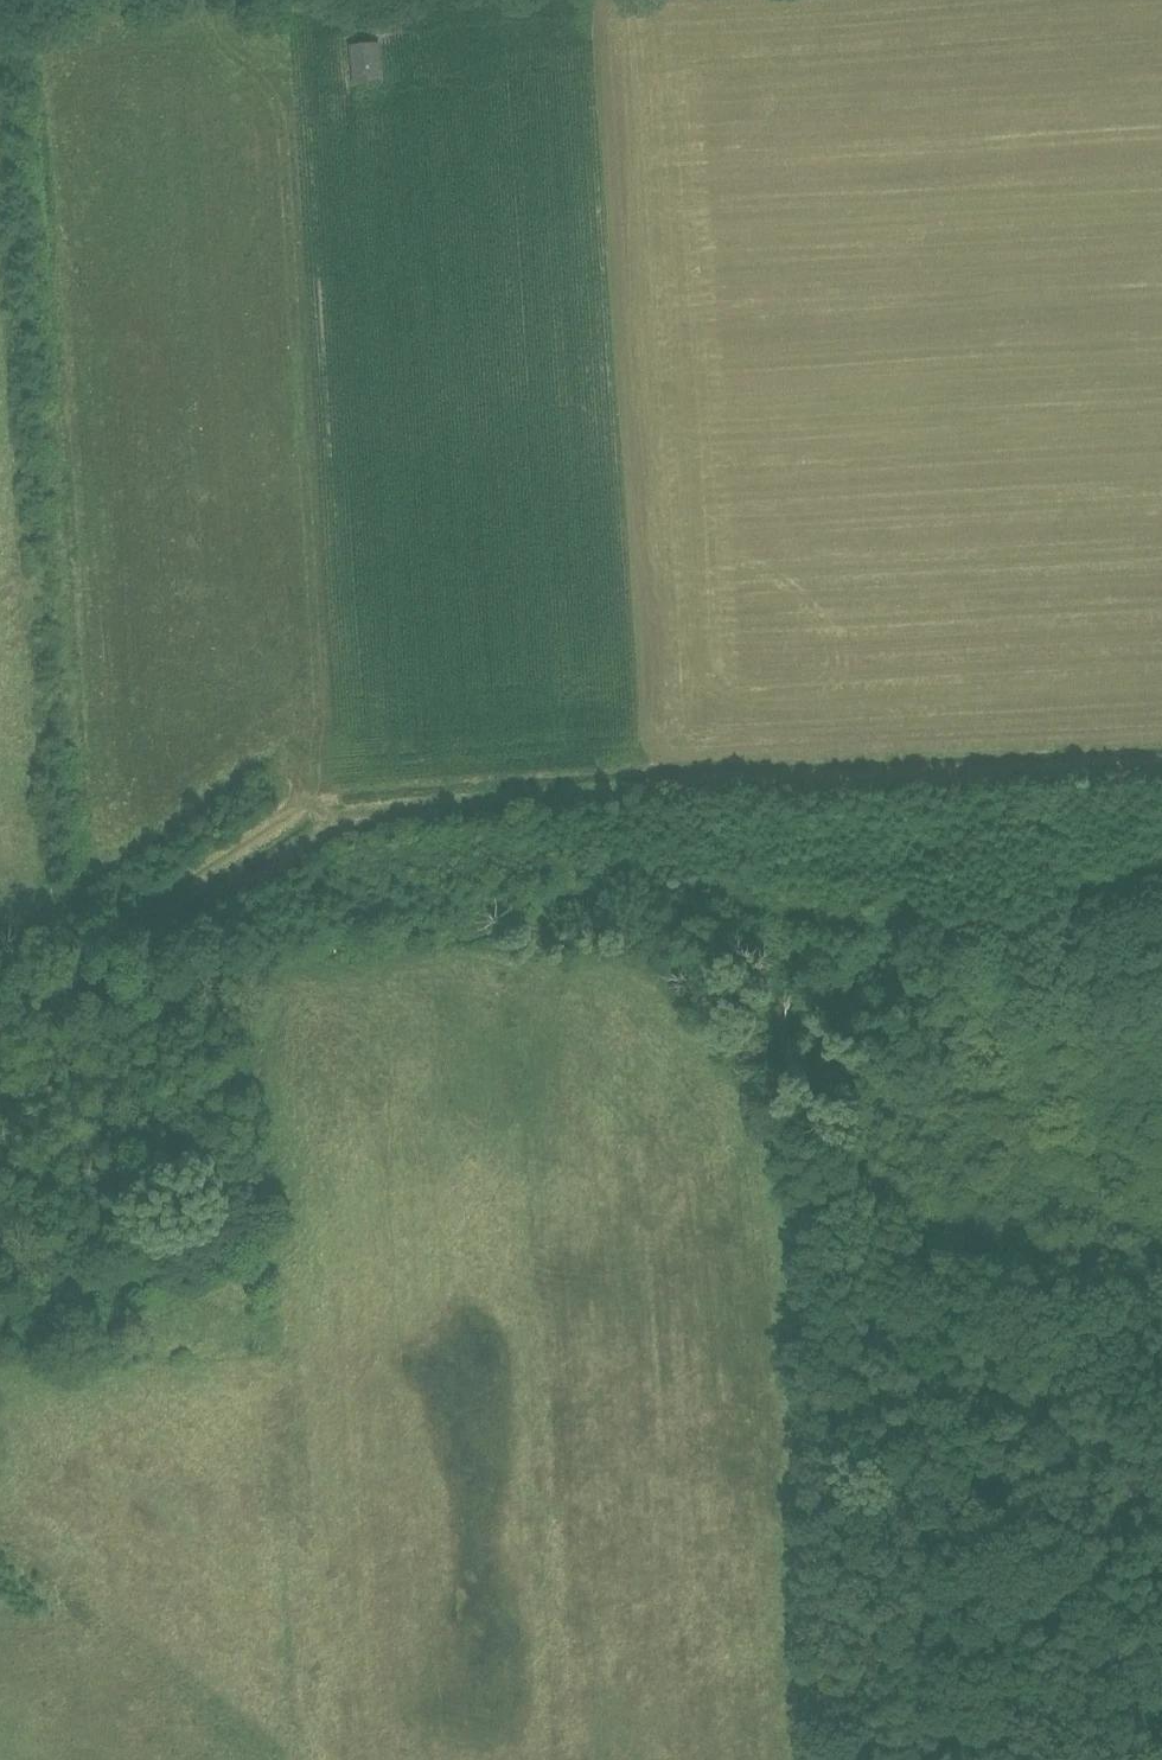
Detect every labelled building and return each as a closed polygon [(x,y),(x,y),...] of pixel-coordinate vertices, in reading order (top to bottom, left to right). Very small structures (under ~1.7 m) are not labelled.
[(379,43),(349,45),(352,81),(381,79),(379,43)]
